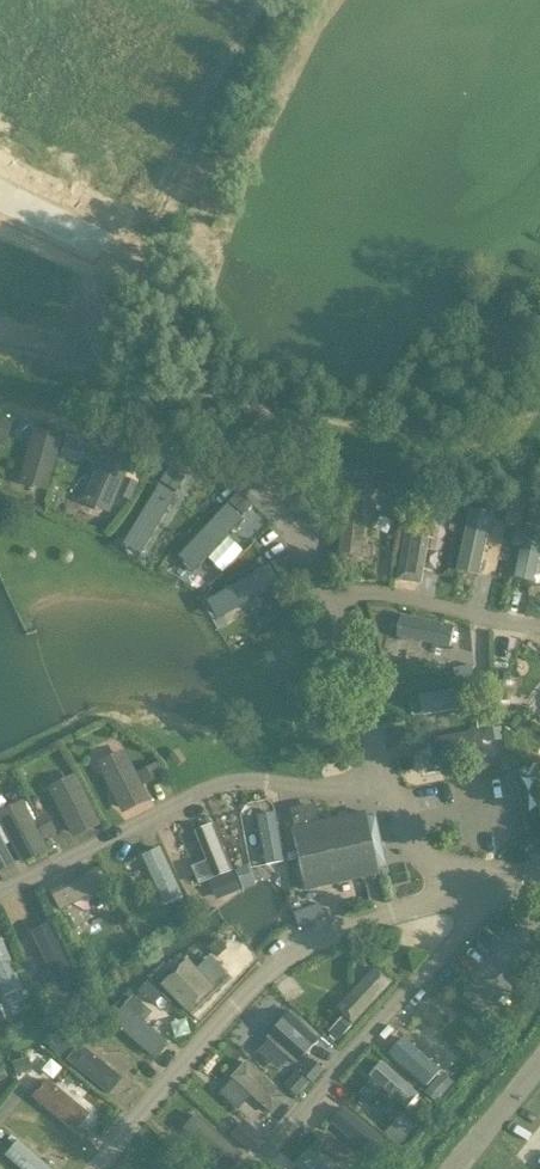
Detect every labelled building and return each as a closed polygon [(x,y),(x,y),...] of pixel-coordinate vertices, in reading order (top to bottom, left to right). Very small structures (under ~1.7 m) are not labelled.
[(49,57),(56,44),(47,40),(41,53),(49,57)] [(158,71),(149,66),(143,80),(152,84),(158,71)] [(11,243),(12,243),(13,242),(0,236),(0,267),(11,243)] [(59,292),(46,320),(64,329),(69,318),(97,331),(105,314),(106,315),(114,298),(112,298),(120,282),(90,268),(76,300),(59,292)] [(63,437),(34,429),(20,481),(49,489),(63,437)] [(82,461),(89,439),(68,433),(62,455),(82,461)] [(133,461),(105,449),(82,501),(111,513),(133,461)] [(158,482),(127,536),(145,547),(176,493),(158,482)] [(371,487),(348,484),(339,556),(363,559),(371,487)] [(226,503),(184,548),(199,562),(241,517),(226,503)] [(414,543),(428,552),(452,514),(438,506),(414,543)] [(480,574),(493,512),(472,508),(459,570),(480,574)] [(527,526),(514,578),(534,583),(539,558),(539,529),(527,526)] [(264,564),(210,593),(220,612),(274,582),(264,564)] [(402,616),(398,637),(451,649),(455,628),(402,616)] [(418,696),(421,717),(476,709),(473,688),(418,696)] [(429,741),(434,763),(485,753),(480,731),(429,741)] [(123,755),(103,765),(124,809),(145,799),(123,755)] [(140,770),(146,782),(164,773),(158,761),(140,770)] [(74,779),(54,789),(76,834),(96,823),(74,779)] [(530,795),(539,801),(539,779),(530,795)] [(22,805),(2,816),(24,860),(44,849),(22,805)] [(275,813),(257,817),(266,866),(284,862),(275,813)] [(365,813),(293,829),(307,891),(379,875),(378,870),(388,868),(376,816),(366,818),(365,813)] [(213,825),(196,832),(214,878),(231,871),(213,825)] [(0,851),(0,870),(16,863),(9,847),(0,851)] [(160,848),(143,856),(165,907),(183,899),(160,848)] [(51,892),(60,911),(109,887),(100,867),(51,892)] [(212,881),(221,899),(244,887),(236,869),(212,881)] [(296,910),(301,924),(327,916),(323,902),(296,910)] [(58,987),(77,978),(51,924),(32,933),(58,987)] [(0,940),(0,989),(4,998),(24,989),(3,939),(0,940)] [(188,961),(163,985),(188,1011),(213,987),(188,961)] [(391,983),(376,969),(339,1008),(354,1022),(391,983)] [(126,1006),(113,1021),(153,1056),(165,1041),(126,1006)] [(292,1012),(268,1038),(296,1064),(320,1038),(292,1012)] [(404,1039),(391,1054),(427,1086),(440,1071),(404,1039)] [(80,1045),(68,1061),(110,1095),(123,1079),(80,1045)] [(312,1058),(287,1082),(298,1094),(323,1070),(312,1058)] [(247,1063),(233,1078),(272,1113),(286,1099),(247,1063)] [(383,1063),(370,1077),(406,1109),(419,1095),(383,1063)] [(47,1082),(35,1096),(72,1127),(84,1113),(47,1082)] [(345,1109),(332,1124),(373,1158),(385,1143),(345,1109)] [(387,1128),(396,1142),(417,1128),(408,1114),(387,1128)] [(4,1157),(17,1168),(49,1168),(18,1142),(4,1157)] [(298,1167),(300,1168),(328,1168),(309,1153),(298,1167)]
